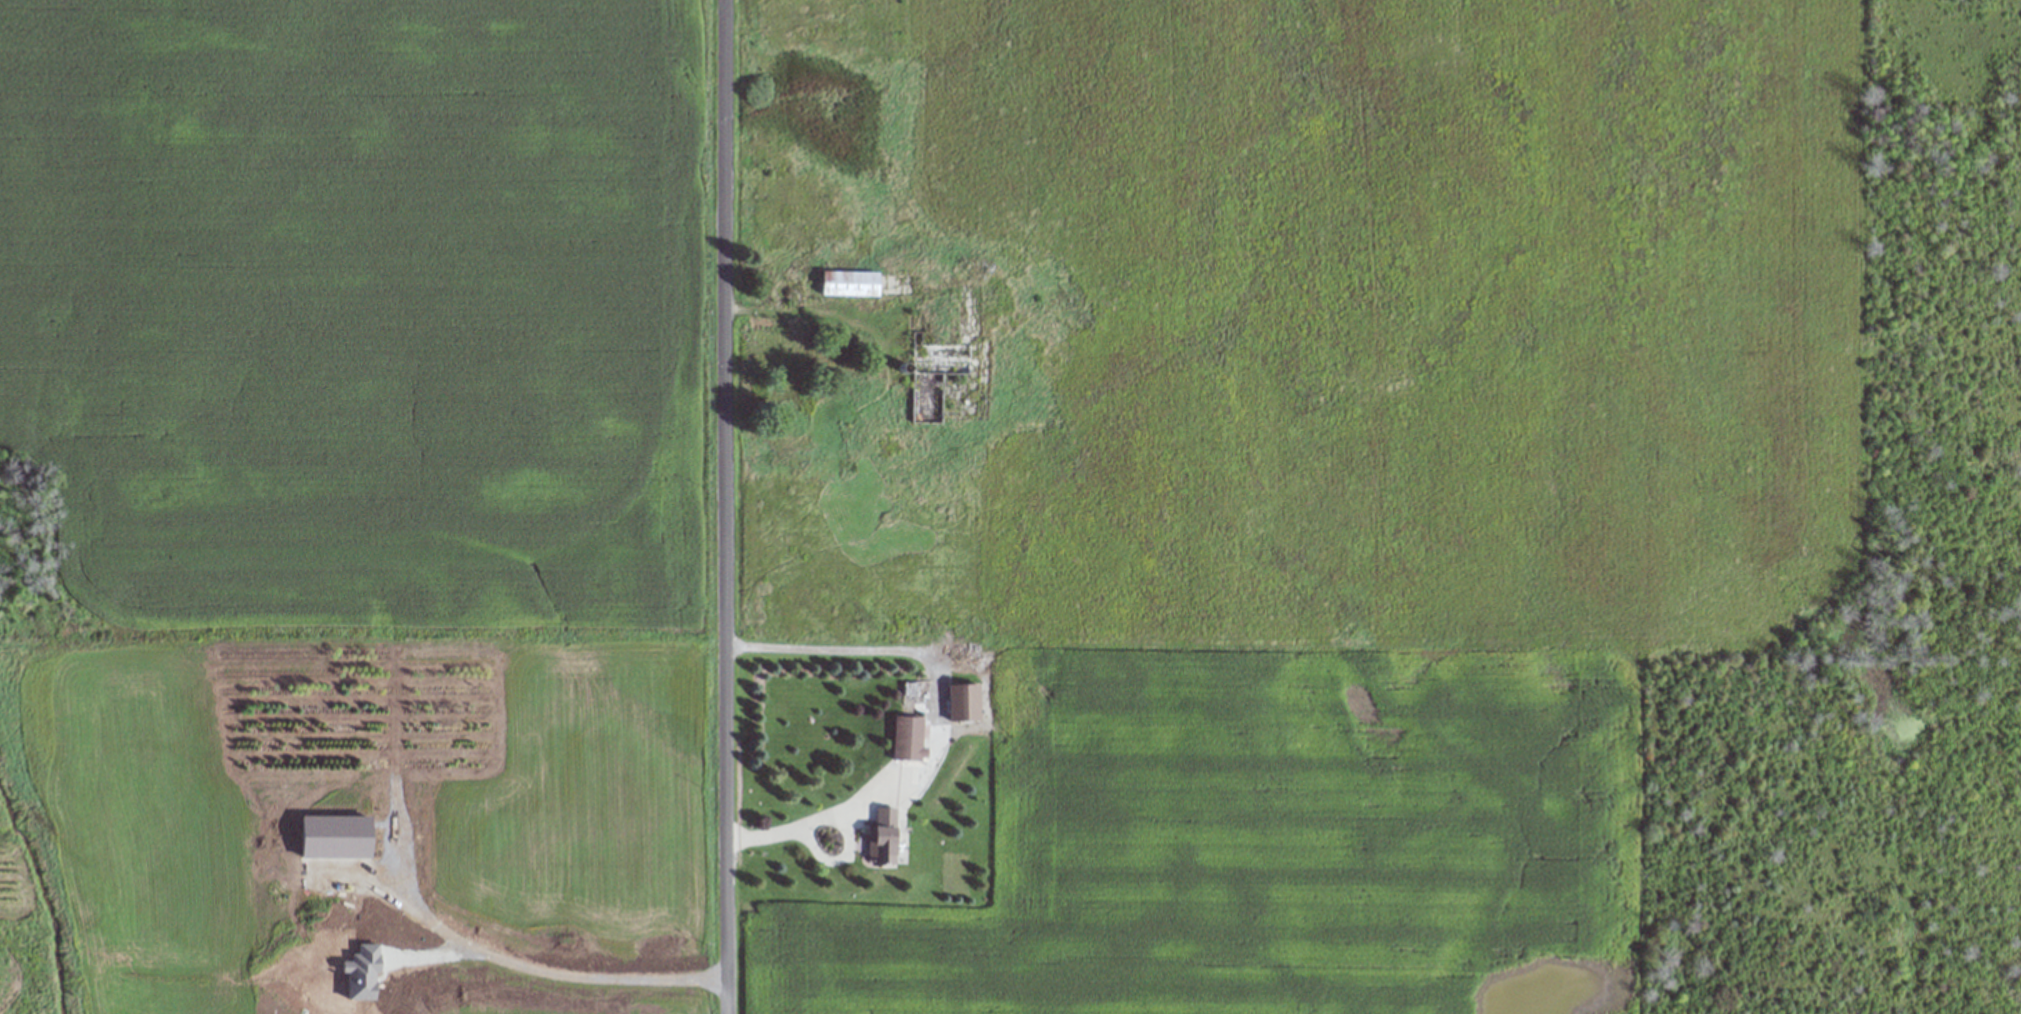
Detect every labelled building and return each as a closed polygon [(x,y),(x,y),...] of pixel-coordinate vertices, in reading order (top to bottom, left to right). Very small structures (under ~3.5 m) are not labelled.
[(816,297),(877,297),(877,272),(816,272),(816,297)] [(900,375),(966,377),(967,348),(901,346),(900,375)] [(975,722),(975,686),(943,686),(943,722),(975,722)] [(917,762),(918,718),(890,717),(888,761),(917,762)] [(892,808),(868,808),(867,864),(891,864),(892,808)]
